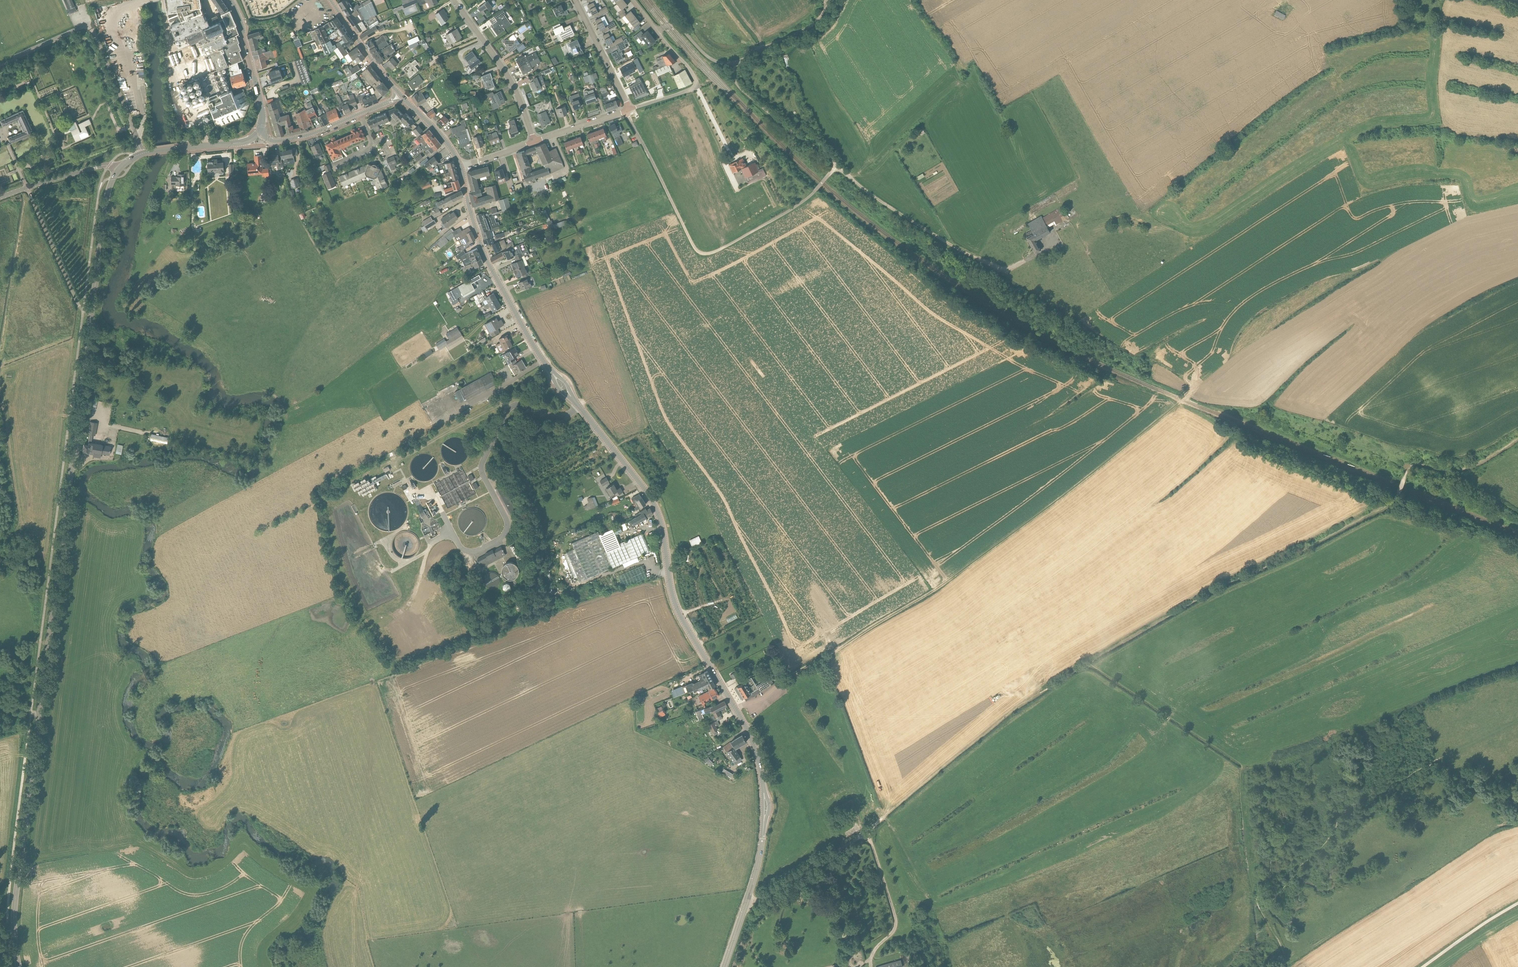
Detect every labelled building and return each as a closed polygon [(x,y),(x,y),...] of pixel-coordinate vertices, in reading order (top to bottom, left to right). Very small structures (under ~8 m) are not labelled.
[(67,9),(69,8),(71,13),(76,10),(72,0),(64,0),(67,9)] [(175,8),(180,21),(183,20),(202,12),(197,0),(195,0),(175,8)] [(228,65),(230,71),(231,76),(230,76),(234,88),(246,84),(241,69),(237,71),(237,69),(238,68),(236,63),(243,60),(239,51),(241,50),(239,43),(240,42),(237,35),(239,34),(236,26),(237,26),(236,23),(233,17),(233,18),(230,10),(229,11),(228,9),(228,8),(222,0),(213,0),(222,14),(222,15),(222,17),(220,18),(208,23),(181,35),(184,44),(214,32),(228,65)] [(350,4),(347,0),(342,0),(338,3),(342,10),(350,4)] [(372,2),(371,2),(370,0),(368,0),(361,4),(359,6),(358,3),(355,5),(356,6),(354,7),(355,8),(353,9),(350,4),(342,10),(345,13),(345,14),(346,16),(355,11),(359,9),(367,5),(372,2)] [(627,0),(621,0),(617,4),(621,10),(618,12),(620,15),(625,11),(623,9),(628,5),(626,3),(628,2),(627,0)] [(483,15),(485,13),(483,10),(487,7),(489,10),(493,8),(488,1),(478,8),(483,15)] [(359,9),(360,11),(362,13),(365,19),(366,20),(375,16),(375,15),(377,14),(376,11),(374,7),(372,2),(367,5),(359,9)] [(597,11),(593,2),(587,5),(593,15),(594,15),(595,18),(609,11),(606,6),(597,11)] [(562,17),(564,16),(568,14),(567,10),(564,12),(561,5),(554,9),(557,15),(561,13),(562,17)] [(359,14),(362,13),(360,11),(359,9),(355,11),(346,16),(353,25),(358,22),(354,17),(359,14)] [(436,14),(442,24),(446,22),(446,21),(448,19),(445,14),(446,14),(443,9),(436,14)] [(504,29),(511,24),(506,17),(504,14),(505,14),(503,10),(494,17),(497,21),(493,24),(494,27),(492,28),(497,35),(505,30),(504,29)] [(625,11),(620,15),(619,16),(621,18),(625,16),(630,22),(637,15),(634,11),(632,13),(631,11),(626,14),(624,12),(625,11)] [(1285,15),(1277,11),(1274,15),(1283,20),(1285,15)] [(641,19),(637,15),(630,22),(634,28),(633,28),(635,31),(638,29),(636,27),(641,23),(639,21),(641,19)] [(334,26),(336,25),(340,22),(337,17),(332,20),(322,26),(315,29),(322,44),(330,40),(338,35),(335,30),(334,30),(335,31),(331,34),(328,36),(325,30),(331,26),(332,27),(333,26),(334,26)] [(605,26),(601,17),(595,20),(600,31),(601,30),(603,33),(616,26),(614,22),(605,26)] [(170,25),(174,36),(181,33),(179,27),(185,25),(183,20),(180,21),(170,25)] [(362,30),(366,28),(368,27),(364,20),(357,23),(356,24),(353,26),(358,33),(362,30)] [(335,30),(338,35),(338,36),(340,36),(341,37),(347,32),(342,25),(336,29),(335,30)] [(571,36),(570,34),(574,33),(570,25),(563,28),(562,25),(553,29),(556,34),(557,34),(560,41),(571,36)] [(369,36),(376,33),(375,31),(378,30),(375,26),(366,32),(366,31),(364,33),(360,35),(363,40),(369,36)] [(450,44),(457,40),(462,37),(459,32),(456,33),(454,30),(445,35),(450,44)] [(634,37),(636,40),(641,36),(649,46),(656,41),(647,31),(643,34),(641,31),(634,37)] [(261,37),(261,36),(260,32),(248,35),(253,55),(266,51),(264,46),(260,48),(258,42),(264,40),(263,36),(261,37)] [(340,41),(340,42),(341,45),(345,42),(351,38),(349,35),(347,32),(341,37),(343,39),(340,41)] [(613,41),(608,33),(603,35),(608,46),(609,45),(611,48),(616,45),(624,41),(621,37),(613,41)] [(372,39),(369,40),(365,43),(369,49),(377,46),(382,43),(386,41),(389,39),(387,36),(386,36),(385,35),(384,36),(383,35),(380,37),(380,38),(373,41),(372,39)] [(510,52),(514,50),(518,47),(517,46),(520,44),(516,39),(513,35),(504,42),(509,48),(507,49),(510,52)] [(418,36),(407,41),(409,45),(412,44),(418,41),(419,41),(418,36)] [(341,45),(337,47),(337,48),(335,49),(334,50),(340,59),(344,56),(349,53),(346,48),(351,45),(354,43),(351,38),(345,42),(341,45)] [(333,46),(330,40),(322,44),(324,49),(327,54),(334,50),(335,49),(337,48),(335,44),(333,46)] [(565,44),(564,43),(564,44),(570,57),(571,57),(579,53),(582,52),(581,49),(577,40),(570,43),(569,42),(565,44)] [(386,41),(382,43),(377,46),(369,49),(375,59),(379,63),(379,64),(388,57),(387,55),(395,50),(392,44),(382,49),(385,55),(383,56),(379,49),(382,48),(388,44),(386,41)] [(626,47),(624,41),(616,45),(618,49),(611,52),(614,59),(617,58),(618,59),(623,57),(621,54),(623,53),(621,49),(626,47)] [(355,59),(361,54),(362,53),(357,47),(349,53),(344,56),(349,63),(353,60),(355,59)] [(270,58),(270,59),(279,56),(276,48),(266,51),(253,55),(257,69),(267,66),(267,63),(266,59),(270,58)] [(477,65),(477,66),(478,65),(481,63),(478,59),(472,52),(464,57),(470,65),(472,63),(474,67),(477,65)] [(520,67),(538,58),(535,53),(527,57),(526,55),(516,60),(520,67)] [(669,64),(671,64),(675,62),(668,53),(656,59),(657,61),(659,66),(657,67),(658,69),(669,64)] [(358,63),(364,58),(361,54),(355,59),(358,63)] [(649,54),(640,60),(642,63),(651,56),(649,54)] [(392,68),(399,63),(399,61),(398,58),(395,55),(393,57),(387,62),(386,62),(382,66),(385,69),(389,65),(392,68)] [(523,74),(533,69),(532,67),(540,63),(538,58),(520,67),(523,74)] [(637,58),(633,60),(639,72),(643,71),(637,58)] [(410,77),(418,70),(415,66),(418,63),(415,59),(411,63),(410,62),(402,69),(405,72),(407,70),(409,72),(407,73),(410,77)] [(621,67),(624,75),(635,69),(632,62),(621,67)] [(655,70),(657,76),(671,70),(669,64),(658,69),(655,70)] [(350,69),(350,70),(353,74),(361,69),(358,65),(353,68),(350,69)] [(381,78),(379,76),(370,65),(362,72),(372,85),(373,84),(379,79),(381,78)] [(353,74),(350,70),(348,67),(345,69),(344,69),(349,77),(352,74),(353,74)] [(273,83),(277,81),(283,79),(282,77),(285,76),(283,71),(281,72),(280,69),(269,72),(273,83)] [(260,72),(258,73),(259,78),(262,78),(261,75),(264,75),(265,74),(265,73),(267,72),(267,70),(263,71),(260,72)] [(672,77),(679,90),(692,83),(684,70),(672,77)] [(488,89),(490,88),(495,87),(495,86),(493,81),(492,82),(492,79),(493,79),(490,72),(490,73),(482,76),(484,82),(485,82),(488,89)] [(541,88),(540,86),(545,84),(542,76),(542,75),(541,72),(533,75),(534,77),(533,78),(534,81),(530,83),(531,84),(531,85),(532,88),(532,87),(534,91),(541,88)] [(595,80),(593,74),(592,73),(587,75),(590,84),(592,83),(595,82),(595,80)] [(413,89),(417,86),(423,81),(419,75),(408,83),(413,89)] [(377,89),(374,91),(375,93),(377,98),(378,97),(382,94),(383,95),(389,90),(383,81),(382,82),(379,79),(373,84),(377,89)] [(641,82),(630,86),(632,90),(636,98),(647,93),(641,82)] [(608,91),(607,92),(605,87),(599,89),(607,110),(618,106),(616,100),(616,101),(614,97),(610,98),(608,91)] [(218,114),(222,125),(252,112),(243,89),(240,90),(240,91),(234,94),(232,88),(221,92),(223,98),(210,103),(215,115),(218,114)] [(363,101),(366,107),(372,104),(369,96),(368,94),(366,90),(364,91),(365,92),(361,94),(361,96),(358,98),(360,103),(363,101)] [(596,100),(594,93),(593,90),(588,91),(587,90),(586,90),(584,91),(583,92),(583,93),(584,94),(584,97),(587,103),(596,100)] [(379,101),(377,98),(375,93),(374,91),(368,94),(369,96),(372,104),(379,101)] [(417,106),(422,103),(427,100),(421,91),(417,93),(412,97),(417,106)] [(499,105),(500,104),(505,102),(500,91),(490,96),(494,103),(491,105),(493,109),(500,106),(499,105)] [(573,95),(574,98),(570,99),(571,102),(572,101),(575,109),(581,106),(578,99),(580,98),(579,93),(573,95)] [(339,96),(339,97),(337,94),(335,95),(341,107),(342,106),(345,113),(351,111),(350,107),(347,101),(347,103),(345,104),(344,102),(342,103),(339,96)] [(350,107),(353,106),(350,99),(349,95),(348,94),(345,95),(346,98),(348,97),(349,100),(347,101),(350,107)] [(284,111),(280,99),(273,102),(273,99),(267,100),(278,136),(278,137),(284,136),(284,135),(283,135),(280,126),(286,124),(286,127),(292,125),(289,114),(288,115),(288,114),(280,116),(279,113),(284,111)] [(309,109),(306,110),(310,119),(317,116),(310,102),(306,104),(309,109)] [(564,106),(556,109),(559,117),(567,114),(564,106)] [(328,108),(325,109),(327,112),(326,112),(330,122),(340,118),(336,108),(330,111),(328,108)] [(408,127),(410,125),(415,123),(412,121),(413,120),(406,113),(404,115),(397,108),(395,109),(394,108),(388,111),(389,115),(391,114),(398,121),(400,119),(408,127)] [(308,127),(313,125),(310,119),(306,110),(305,109),(295,114),(299,126),(301,132),(308,131),(308,127)] [(426,114),(430,118),(432,117),(435,116),(436,115),(433,109),(427,113),(426,114)] [(10,144),(33,134),(23,110),(0,121),(3,127),(17,120),(19,124),(19,123),(22,131),(19,132),(19,133),(8,138),(10,142),(8,143),(9,144),(10,144)] [(550,122),(546,111),(537,115),(542,126),(550,122)] [(330,122),(326,112),(323,114),(320,116),(318,116),(323,126),(330,122)] [(386,112),(368,120),(371,128),(373,127),(375,132),(380,129),(378,125),(389,120),(386,112)] [(446,123),(450,127),(456,121),(452,117),(449,120),(444,115),(438,121),(443,126),(446,123)] [(71,131),(73,137),(76,142),(89,136),(85,126),(91,124),(89,119),(85,121),(78,124),(81,131),(80,132),(75,122),(62,128),(65,134),(71,131)] [(461,131),(466,129),(465,126),(466,126),(465,120),(460,121),(461,125),(452,128),(454,133),(458,132),(459,134),(462,133),(461,131)] [(510,133),(509,133),(511,137),(515,136),(515,135),(519,133),(517,127),(514,120),(508,122),(511,129),(508,129),(510,133)] [(620,125),(616,127),(615,123),(612,125),(612,124),(609,125),(610,126),(609,126),(614,138),(621,135),(619,131),(622,130),(620,125)] [(500,141),(498,136),(498,135),(501,134),(498,124),(494,126),(496,131),(492,133),(492,134),(492,133),(493,135),(489,137),(491,144),(500,141)] [(286,127),(288,135),(301,132),(299,126),(296,127),(297,128),(294,129),(293,125),(292,125),(286,127)] [(417,136),(420,134),(423,131),(419,125),(413,130),(417,136)] [(605,140),(607,139),(603,128),(598,130),(601,138),(604,136),(605,140)] [(420,143),(432,133),(429,129),(422,135),(421,134),(417,138),(416,139),(420,143)] [(470,143),(468,136),(467,133),(466,129),(461,131),(462,133),(459,134),(457,135),(461,146),(470,143)] [(349,135),(352,143),(365,138),(364,135),(365,134),(364,132),(362,132),(361,130),(358,131),(357,130),(355,131),(354,130),(352,131),(353,133),(349,135)] [(593,132),(597,143),(599,142),(597,139),(601,138),(598,130),(593,132)] [(596,148),(598,147),(597,143),(593,132),(587,134),(590,142),(593,140),(596,148)] [(428,143),(435,137),(432,133),(420,143),(422,144),(422,143),(423,145),(421,147),(419,145),(413,150),(414,150),(411,152),(415,156),(421,151),(420,149),(428,143)] [(339,149),(352,143),(349,135),(340,139),(340,138),(336,140),(339,149)] [(484,145),(482,140),(480,135),(473,137),(477,148),(484,145)] [(578,146),(583,144),(580,136),(575,138),(578,146)] [(623,145),(623,144),(619,136),(615,139),(619,147),(623,145)] [(425,152),(439,141),(435,137),(428,143),(429,145),(424,149),(425,151),(425,152)] [(572,148),(578,146),(575,138),(570,140),(572,148)] [(343,158),(339,149),(336,140),(335,139),(332,140),(332,141),(330,142),(331,143),(326,145),(334,162),(343,158)] [(569,149),(572,148),(570,140),(564,142),(568,154),(571,153),(569,149)] [(431,153),(437,149),(442,145),(439,141),(425,152),(427,154),(430,152),(431,153)] [(323,154),(321,148),(319,143),(311,146),(316,158),(323,154)] [(564,167),(558,154),(556,149),(549,152),(545,143),(536,146),(538,151),(546,167),(530,173),(528,169),(525,170),(524,167),(523,165),(520,166),(525,181),(550,173),(550,174),(564,167)] [(297,154),(297,153),(296,148),(280,151),(282,157),(283,166),(294,163),(293,155),(297,154)] [(526,155),(525,151),(516,153),(520,166),(523,165),(524,167),(525,170),(528,169),(527,166),(529,165),(526,155)] [(269,179),(268,169),(262,169),(261,159),(262,159),(261,155),(256,156),(257,163),(247,164),(248,175),(262,174),(262,177),(265,177),(265,180),(269,179)] [(283,166),(282,157),(279,158),(278,155),(271,156),(273,166),(277,165),(277,168),(283,167),(283,166)] [(398,156),(395,158),(394,156),(390,158),(393,164),(394,164),(397,163),(396,162),(400,159),(398,156)] [(429,169),(434,166),(438,163),(436,160),(437,160),(434,156),(429,160),(425,164),(429,169)] [(425,164),(429,160),(427,158),(420,164),(422,166),(425,163),(425,164)] [(746,166),(745,163),(743,158),(738,160),(735,162),(736,163),(731,166),(734,172),(741,169),(748,183),(766,176),(763,168),(758,170),(758,169),(760,169),(757,164),(756,164),(755,162),(746,166)] [(224,172),(224,167),(223,162),(221,162),(221,160),(217,161),(217,159),(212,160),(212,161),(211,161),(210,161),(209,161),(208,161),(209,171),(215,170),(215,172),(219,172),(224,172)] [(451,175),(457,173),(453,161),(442,164),(441,165),(444,173),(445,173),(446,176),(451,175)] [(371,166),(371,165),(368,164),(361,167),(366,177),(366,175),(374,178),(373,180),(383,176),(380,169),(377,167),(377,168),(374,167),(375,165),(374,167),(371,166)] [(490,175),(489,171),(488,166),(468,172),(469,179),(476,178),(476,179),(477,179),(477,178),(486,176),(487,180),(491,179),(490,175)] [(366,177),(361,167),(357,169),(361,179),(366,177)] [(357,181),(361,179),(357,169),(352,171),(358,183),(357,181)] [(504,174),(504,173),(502,169),(495,171),(497,179),(504,177),(506,181),(509,180),(507,173),(504,174)] [(355,185),(358,183),(352,171),(348,173),(352,183),(353,182),(355,185)] [(323,175),(328,188),(336,185),(330,172),(323,175)] [(348,185),(352,183),(348,173),(344,175),(348,185)] [(185,186),(185,179),(185,174),(178,174),(178,176),(176,176),(176,177),(171,177),(171,185),(175,185),(175,186),(185,186)] [(343,187),(348,185),(344,175),(339,176),(343,187)] [(375,184),(385,179),(383,176),(373,180),(375,184)] [(300,186),(298,178),(290,180),(292,188),(300,186)] [(469,179),(472,191),(483,188),(482,184),(478,185),(477,179),(476,179),(476,178),(469,179)] [(376,187),(386,183),(385,179),(375,184),(376,187)] [(445,193),(461,188),(458,179),(447,183),(449,188),(444,189),(445,193)] [(420,184),(422,190),(431,186),(429,181),(420,184)] [(480,189),(483,188),(472,191),(472,192),(469,192),(473,207),(477,205),(483,203),(499,198),(495,184),(486,187),(488,195),(478,198),(478,196),(482,195),(480,189)] [(446,198),(449,203),(462,196),(464,196),(461,191),(446,198)] [(446,198),(437,202),(440,207),(449,203),(446,198)] [(507,198),(499,200),(502,211),(511,208),(507,198)] [(1056,225),(1069,218),(1062,206),(1043,217),(1042,216),(1028,224),(1031,231),(1026,234),(1027,237),(1032,246),(1032,247),(1033,249),(1035,253),(1041,250),(1036,240),(1050,232),(1048,228),(1049,227),(1055,224),(1056,225)] [(440,211),(438,208),(435,209),(431,211),(433,214),(434,217),(441,214),(440,211)] [(544,217),(547,222),(550,221),(549,217),(545,210),(542,211),(544,217)] [(447,227),(451,224),(455,222),(455,220),(458,218),(454,212),(449,215),(448,214),(441,219),(447,227)] [(492,215),(492,214),(491,213),(488,215),(487,213),(485,214),(484,213),(482,214),(482,213),(476,216),(479,224),(484,223),(482,218),(485,217),(489,217),(492,216),(492,215)] [(498,227),(500,226),(498,222),(496,223),(494,215),(492,216),(489,217),(485,217),(482,218),(484,223),(479,224),(482,232),(494,228),(498,227)] [(433,220),(424,226),(426,229),(437,223),(434,219),(433,220)] [(460,228),(454,231),(452,232),(454,236),(457,241),(458,240),(461,239),(468,235),(467,234),(472,232),(471,231),(469,227),(462,231),(461,231),(460,231),(459,229),(460,228)] [(492,231),(498,229),(498,227),(494,228),(482,232),(485,239),(492,236),(491,232),(492,231)] [(454,236),(452,232),(454,231),(451,228),(443,235),(438,240),(439,241),(437,243),(439,245),(441,247),(449,241),(454,236)] [(485,246),(494,243),(493,240),(496,239),(496,240),(505,236),(505,235),(510,233),(509,230),(492,236),(485,239),(483,240),(485,246)] [(471,242),(475,240),(472,232),(467,234),(468,235),(461,239),(458,240),(461,246),(458,248),(461,251),(463,249),(469,244),(471,242)] [(513,243),(511,244),(507,246),(504,239),(492,244),(495,252),(506,247),(507,250),(514,247),(513,243)] [(528,251),(522,253),(519,245),(514,247),(507,250),(502,252),(503,252),(504,256),(506,255),(508,259),(515,256),(516,258),(524,255),(529,254),(528,251)] [(477,248),(472,250),(465,253),(463,250),(463,249),(461,251),(455,256),(457,259),(460,257),(462,261),(479,253),(477,248)] [(505,257),(504,256),(503,252),(498,254),(497,255),(496,254),(494,255),(495,256),(490,259),(492,263),(505,257)] [(464,266),(481,258),(479,253),(462,261),(464,266)] [(524,266),(528,265),(524,255),(516,258),(517,261),(511,264),(512,267),(514,266),(515,270),(524,266)] [(476,267),(479,266),(484,264),(481,258),(464,266),(462,267),(463,270),(469,268),(471,271),(476,268),(476,267)] [(529,275),(528,275),(527,272),(526,272),(524,266),(515,270),(514,270),(515,270),(517,273),(515,274),(516,277),(522,275),(523,277),(529,275)] [(464,295),(470,291),(474,289),(471,283),(481,278),(479,275),(455,288),(448,292),(450,296),(451,296),(453,300),(452,301),(454,304),(459,301),(457,298),(464,295)] [(532,287),(530,282),(528,283),(527,279),(519,282),(521,289),(528,287),(528,288),(532,287)] [(484,306),(496,298),(493,293),(487,297),(483,291),(474,297),(476,300),(478,299),(480,303),(483,301),(485,305),(484,306)] [(493,311),(497,309),(501,307),(496,298),(484,306),(486,309),(490,307),(493,311)] [(499,321),(498,322),(496,318),(484,325),(489,333),(490,332),(492,336),(499,332),(497,328),(503,325),(502,321),(500,322),(499,321)] [(446,334),(449,340),(460,333),(457,327),(446,334)] [(496,346),(500,352),(512,345),(508,339),(509,339),(507,335),(499,339),(501,343),(496,346)] [(509,364),(515,360),(514,357),(518,354),(514,348),(503,354),(509,364)] [(515,360),(509,364),(514,374),(526,367),(521,360),(517,362),(515,360)] [(497,383),(495,379),(491,372),(463,387),(469,398),(497,383)] [(460,403),(469,398),(463,387),(461,388),(454,392),(460,403)] [(90,421),(88,434),(95,435),(97,423),(90,421)] [(111,456),(112,448),(88,443),(88,445),(84,444),(82,452),(94,454),(93,456),(101,458),(102,454),(111,456)] [(603,486),(609,482),(606,477),(600,481),(603,486)] [(611,496),(612,498),(623,492),(620,487),(617,489),(613,484),(611,485),(610,485),(610,486),(606,488),(607,488),(605,489),(610,497),(611,496)] [(635,508),(636,510),(646,504),(640,494),(631,499),(636,508),(635,508)] [(586,510),(598,506),(595,497),(593,496),(587,499),(588,501),(586,505),(584,506),(586,510)] [(643,512),(646,518),(653,514),(650,508),(647,510),(645,508),(640,512),(635,515),(636,516),(643,512)] [(625,523),(627,529),(646,518),(643,512),(636,516),(636,517),(630,520),(631,520),(625,523)] [(619,525),(613,529),(599,535),(598,531),(572,543),(574,549),(567,552),(579,582),(645,553),(650,551),(642,534),(619,543),(615,534),(622,531),(619,525)] [(693,547),(702,543),(699,536),(690,541),(693,547)] [(483,568),(507,555),(502,547),(494,551),(493,550),(486,554),(486,555),(478,560),(483,568)] [(738,676),(742,674),(739,670),(736,672),(730,675),(733,679),(738,676)] [(698,688),(712,680),(707,671),(705,672),(704,672),(704,673),(699,676),(700,679),(698,680),(699,682),(693,685),(693,684),(687,687),(686,687),(687,686),(686,685),(682,687),(685,693),(692,690),(698,688)] [(772,685),(768,679),(756,686),(751,677),(747,680),(745,682),(744,681),(740,683),(741,684),(737,687),(744,697),(746,700),(772,685)] [(709,689),(711,688),(715,686),(712,680),(698,688),(692,690),(694,693),(697,692),(696,691),(699,690),(703,688),(704,690),(708,687),(709,689)] [(713,698),(718,695),(715,688),(709,690),(713,698)] [(702,703),(713,698),(709,690),(699,696),(702,703)] [(713,712),(715,717),(720,714),(718,710),(726,705),(724,701),(713,707),(715,711),(713,712)] [(712,711),(713,712),(715,711),(713,707),(713,705),(705,708),(695,711),(696,713),(699,713),(701,712),(702,714),(706,713),(712,711)] [(735,748),(746,742),(742,734),(737,737),(731,741),(735,748)] [(732,761),(733,761),(740,756),(730,742),(723,747),(726,752),(732,761)] [(845,813),(836,818),(840,825),(849,820),(849,819),(848,820),(845,814),(845,813)]
